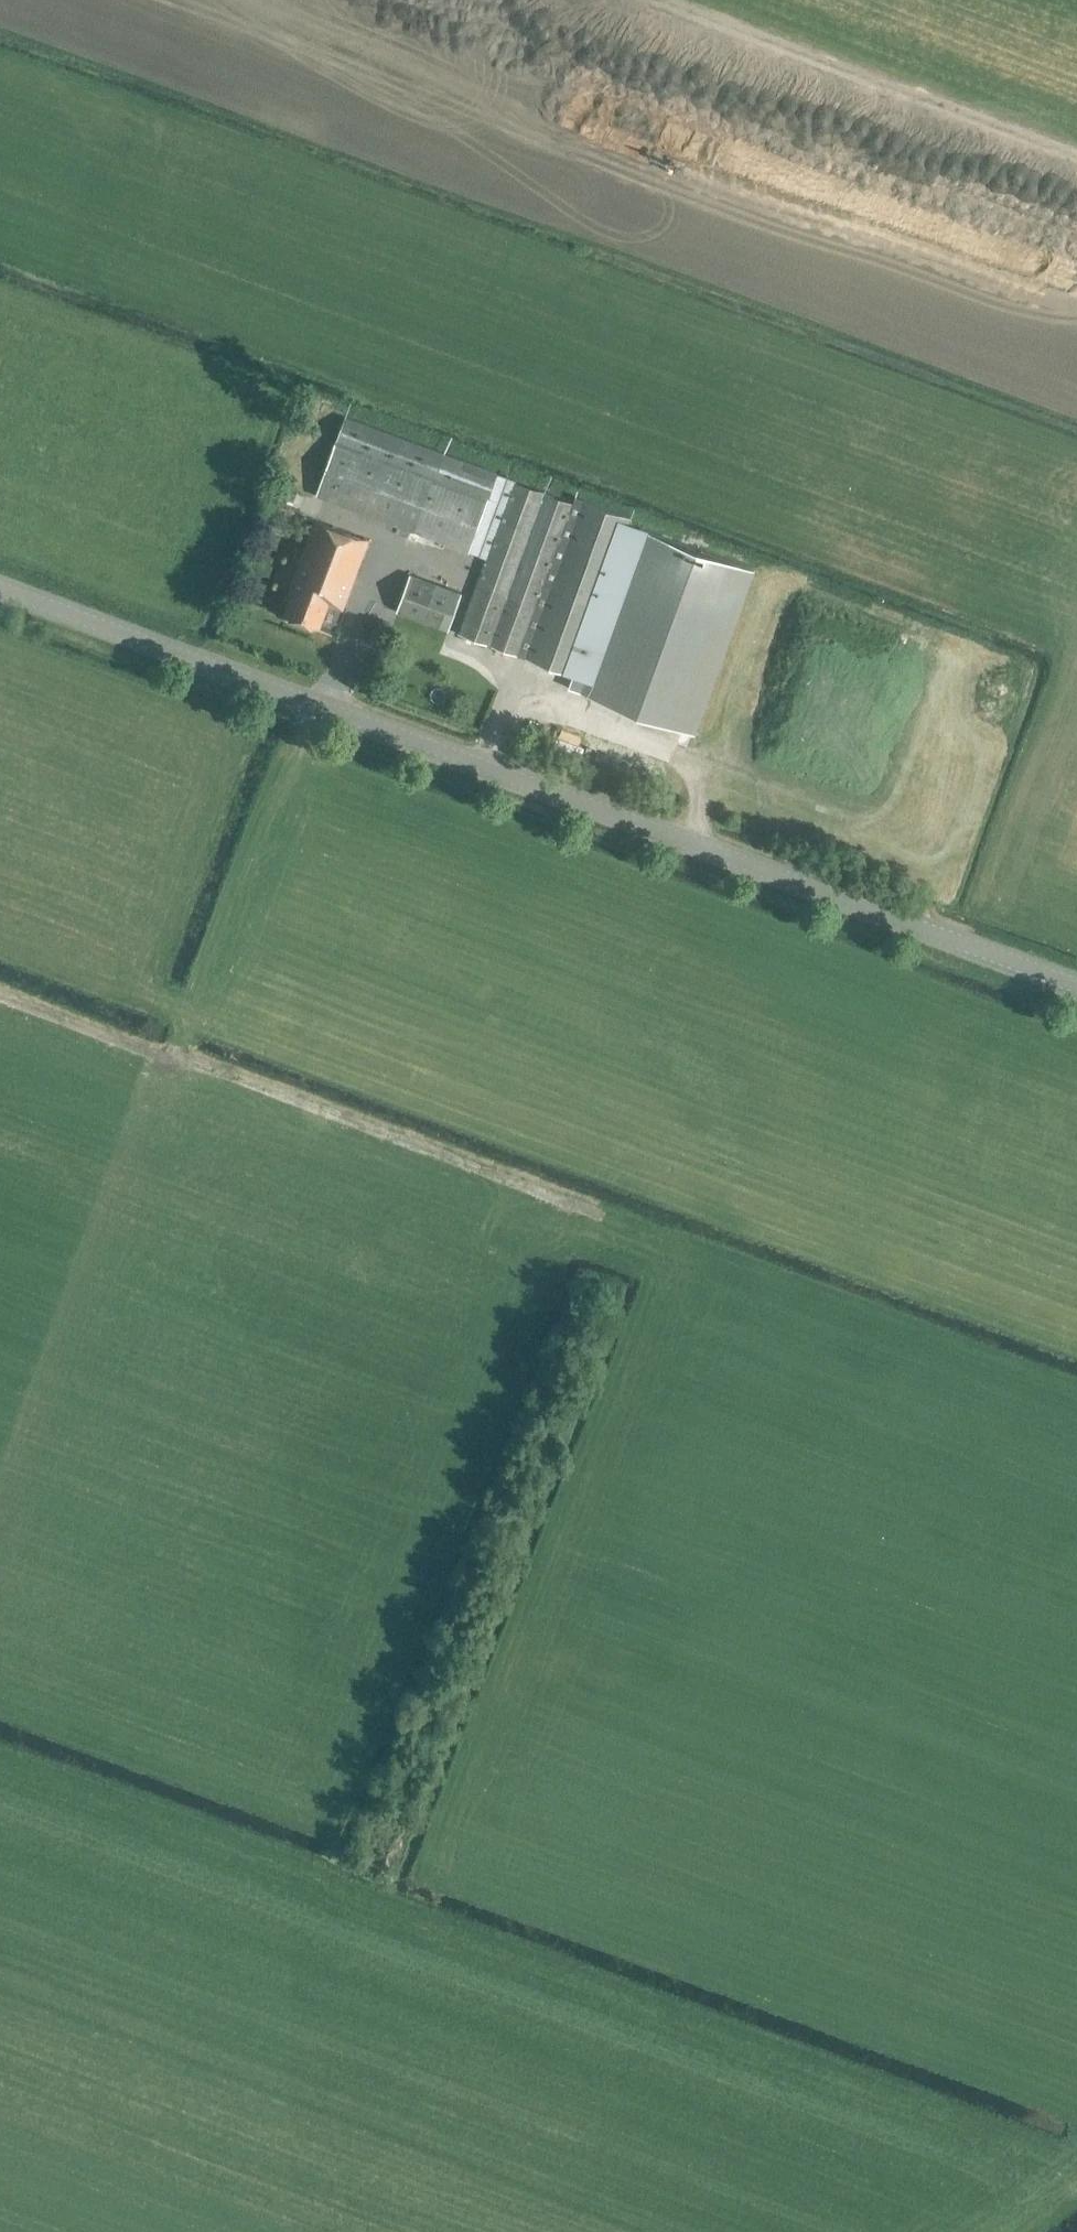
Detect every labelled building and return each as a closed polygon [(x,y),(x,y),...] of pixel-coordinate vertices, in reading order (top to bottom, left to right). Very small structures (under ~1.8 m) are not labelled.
[(755,569),(631,523),(631,521),(577,500),(575,506),(517,483),(518,480),(346,416),(316,495),(487,560),(458,635),(495,650),(509,655),(571,679),(572,675),(584,679),(580,692),(694,734),(755,569)] [(342,609),(368,539),(316,520),(289,597),(283,614),(319,627),(328,604),(342,609)] [(446,631),(459,595),(409,577),(396,612),(446,631)] [(495,650),(492,659),(506,664),(509,655),(495,650)]
